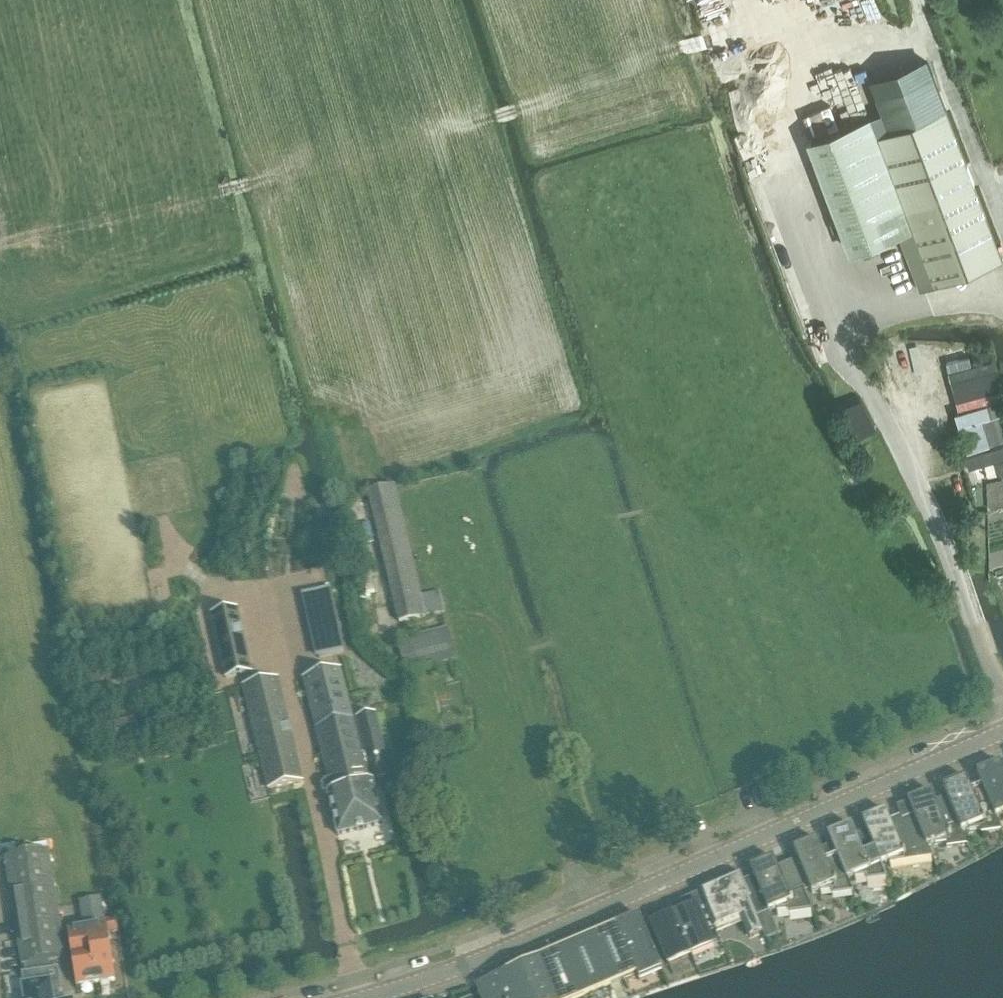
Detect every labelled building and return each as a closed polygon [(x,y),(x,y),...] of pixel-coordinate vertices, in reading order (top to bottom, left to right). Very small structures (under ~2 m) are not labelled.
[(879,134),(915,229),(902,234),(923,289),(936,284),(978,268),(1002,259),(947,109),(879,134)] [(960,411),(956,412),(968,451),(1002,440),(1002,397),(960,411)] [(967,455),(970,467),(995,460),(998,470),(1002,469),(1002,445),(967,455)] [(369,494),(382,553),(398,623),(442,613),(438,593),(419,597),(410,553),(395,488),(369,494)] [(212,616),(212,618),(226,679),(251,673),(243,638),(237,611),(213,616),(212,616)] [(448,629),(397,642),(405,674),(456,662),(448,629)] [(363,743),(358,744),(340,671),(302,680),(328,781),(324,782),(320,787),(323,795),(328,797),(338,838),(382,827),(371,781),(387,777),(372,716),(357,719),(363,743)] [(243,689),(267,790),(301,782),(276,680),(243,689)] [(981,788),(994,818),(995,817),(1002,815),(1002,816),(1002,775),(998,764),(997,765),(976,774),(981,788)] [(941,788),(947,803),(960,832),(961,832),(967,829),(968,830),(979,829),(980,833),(999,831),(1000,831),(1001,831),(995,817),(994,818),(981,788),(970,793),(964,779),(941,788)] [(928,794),(907,803),(913,817),(926,847),(927,846),(933,844),(934,845),(945,843),(946,848),(966,845),(961,832),(960,832),(947,803),(936,808),(930,793),(928,794)] [(907,804),(896,808),(901,822),(913,817),(907,803),(906,803),(907,804)] [(861,822),(867,836),(880,866),(881,866),(888,863),(888,864),(930,858),(931,860),(933,860),(927,846),(926,847),(913,817),(901,822),(890,827),(884,813),(861,822)] [(827,836),(833,851),(846,880),(853,877),(854,879),(865,877),(866,881),(886,878),(881,866),(880,866),(867,836),(856,841),(850,827),(827,836)] [(846,880),(833,851),(822,856),(815,841),(793,851),(811,895),(819,891),(819,893),(831,892),(831,896),(852,893),(846,880)] [(4,861),(22,975),(50,970),(49,963),(65,961),(47,855),(4,861)] [(754,880),(743,885),(748,895),(746,896),(756,919),(776,910),(776,912),(787,910),(788,914),(810,911),(810,912),(811,912),(793,868),(779,874),(772,859),(749,869),(754,880)] [(738,873),(698,891),(699,892),(706,913),(713,930),(715,930),(717,935),(742,924),(748,938),(762,933),(756,919),(746,896),(748,895),(743,885),(738,873)] [(691,898),(670,907),(674,916),(691,955),(712,946),(708,935),(707,934),(714,931),(706,913),(699,894),(691,898)] [(86,932),(116,926),(116,922),(106,924),(102,900),(79,904),(84,932),(68,935),(77,987),(96,985),(86,932)] [(660,911),(647,917),(648,918),(668,965),(690,956),(691,955),(674,916),(664,921),(660,911)] [(639,920),(616,929),(637,980),(660,971),(640,921),(639,920)] [(118,934),(116,926),(86,932),(96,985),(115,982),(107,936),(118,934)] [(514,969),(526,997),(591,997),(637,980),(616,929),(514,969)] [(60,994),(62,993),(59,969),(50,970),(22,975),(25,997),(61,997),(60,994)] [(480,997),(526,997),(514,969),(475,985),(480,997)]
